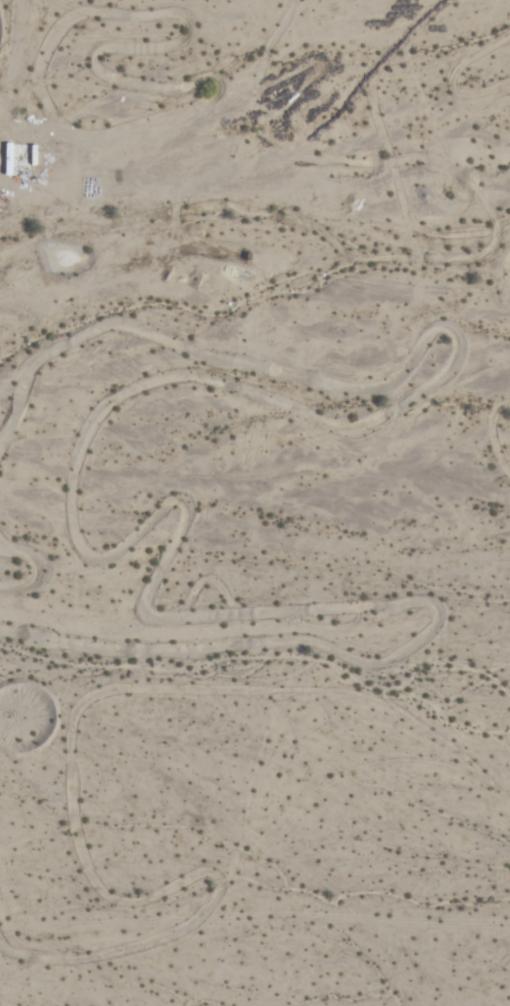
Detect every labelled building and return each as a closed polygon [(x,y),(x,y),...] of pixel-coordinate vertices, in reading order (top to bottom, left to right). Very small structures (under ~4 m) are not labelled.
[(31,144),(11,144),(11,177),(31,177),(31,144)]
